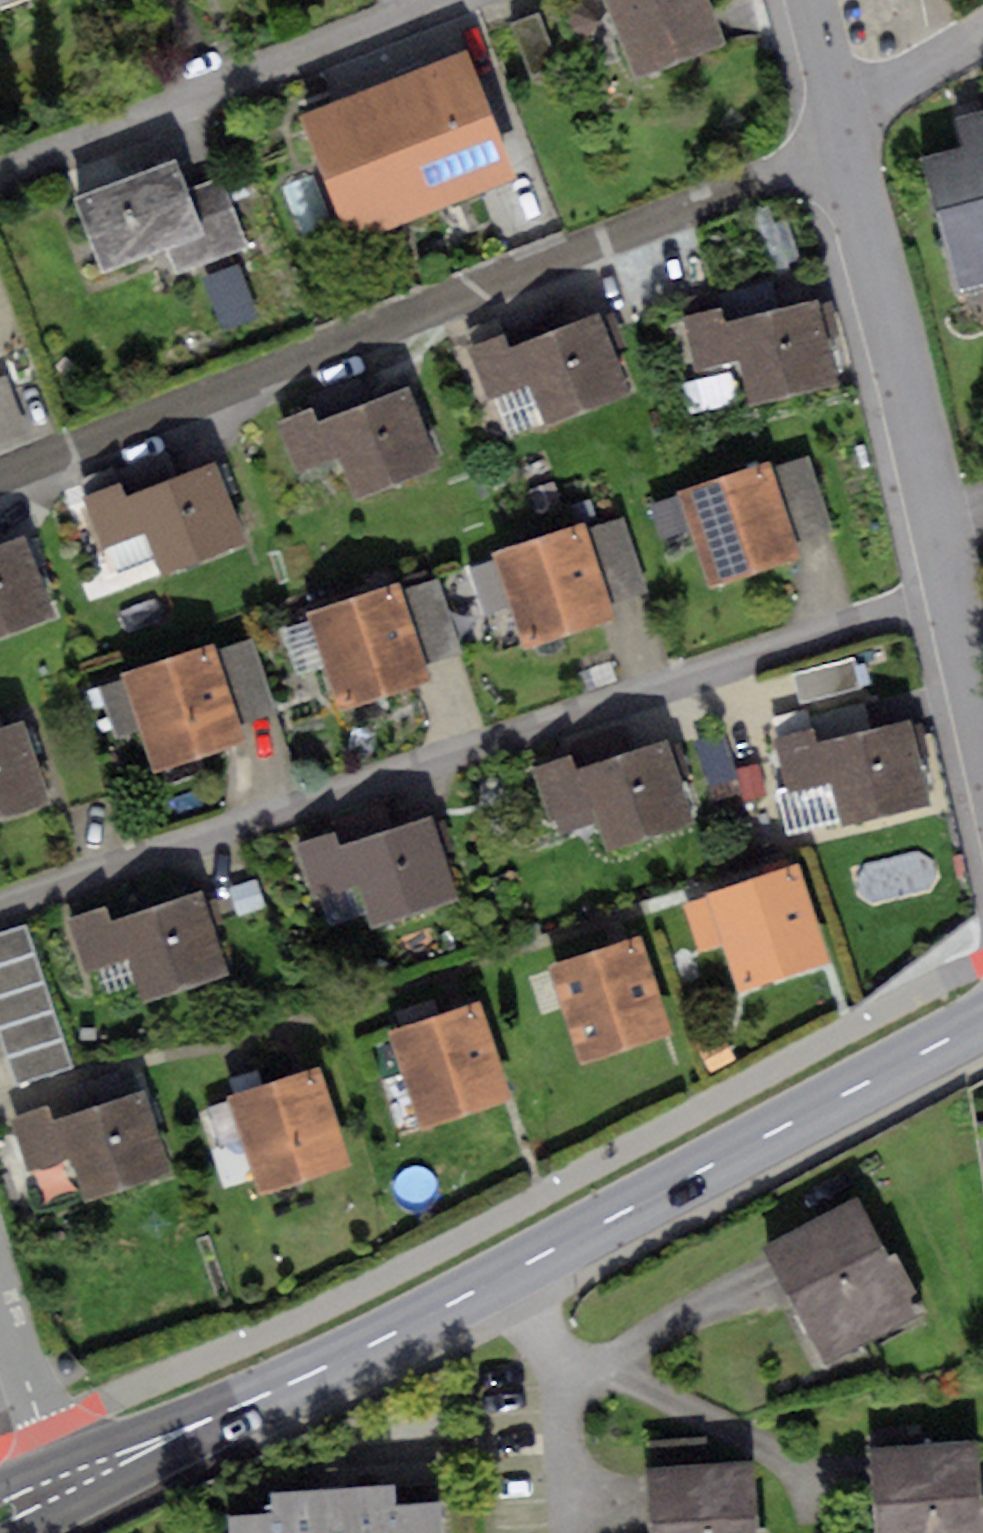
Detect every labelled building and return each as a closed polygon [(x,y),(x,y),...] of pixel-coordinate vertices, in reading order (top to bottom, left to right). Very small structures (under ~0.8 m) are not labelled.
[(26,0),(0,0),(0,10),(26,0)] [(633,77),(726,42),(710,0),(604,0),(633,77)] [(536,13),(507,24),(526,75),(555,65),(536,13)] [(463,53),(302,115),(351,240),(512,178),(463,53)] [(923,160),(957,290),(982,283),(982,111),(954,118),(962,150),(923,160)] [(175,158),(73,198),(102,272),(163,247),(203,232),(187,190),(175,158)] [(221,177),(187,190),(203,232),(163,247),(174,276),(248,248),(221,177)] [(726,315),(686,323),(696,371),(732,363),(741,408),(833,390),(818,313),(730,331),(726,315)] [(513,332),(463,350),(485,411),(521,398),(533,432),(630,397),(600,315),(517,345),(513,332)] [(0,384),(0,451),(25,443),(4,382),(0,384)] [(331,404),(277,420),(290,464),(329,453),(339,488),(428,462),(408,397),(335,419),(331,404)] [(807,456),(769,469),(793,541),(831,528),(807,456)] [(767,464),(676,494),(677,497),(650,506),(660,537),(689,527),(709,587),(798,557),(793,541),(769,469),(767,464)] [(144,477),(80,501),(100,554),(138,540),(151,575),(237,543),(212,477),(152,499),(144,477)] [(623,518),(583,530),(607,603),(646,591),(623,518)] [(581,524),(494,552),(497,559),(469,568),(483,613),(509,605),(523,648),(612,619),(607,603),(583,530),(581,524)] [(46,617),(16,543),(0,549),(0,635),(46,617)] [(436,578),(397,590),(422,665),(460,653),(436,578)] [(395,584),(306,613),(308,620),(281,629),(295,673),(324,663),(339,708),(427,679),(422,665),(397,590),(395,584)] [(250,639),(215,650),(238,724),(273,713),(250,639)] [(213,643),(122,671),(124,677),(100,685),(116,737),(139,730),(152,769),(243,740),(238,724),(215,650),(213,643)] [(854,662),(794,677),(800,704),(861,689),(854,662)] [(810,728),(769,738),(782,793),(831,782),(841,823),(931,802),(911,718),(813,741),(810,728)] [(48,802),(21,722),(0,729),(0,818),(48,802)] [(723,731),(695,741),(710,784),(738,775),(723,731)] [(568,757),(531,769),(548,822),(555,820),(561,837),(604,823),(612,847),(687,823),(662,746),(573,775),(568,757)] [(431,816),(341,844),(354,885),(366,923),(455,894),(431,816)] [(354,885),(341,844),(335,829),(297,841),(316,898),(354,885)] [(797,870),(678,907),(693,954),(727,944),(738,983),(824,957),(797,870)] [(254,877),(228,884),(236,912),(262,905),(254,877)] [(202,894),(117,920),(128,957),(142,999),(227,973),(202,894)] [(128,957),(117,920),(111,902),(69,915),(87,970),(128,957)] [(0,936),(0,1041),(14,1081),(70,1062),(24,927),(0,936)] [(641,935),(546,965),(577,1060),(671,1030),(641,935)] [(476,1001),(392,1029),(425,1127),(509,1098),(476,1001)] [(720,1030),(696,1041),(710,1071),(734,1059),(720,1030)] [(318,1070),(228,1098),(257,1191),(347,1162),(318,1070)] [(48,1104),(7,1117),(25,1175),(71,1160),(83,1199),(170,1172),(144,1091),(53,1119),(48,1104)] [(858,1199),(762,1247),(821,1364),(926,1311),(896,1251),(886,1256),(858,1199)] [(644,1440),(646,1469),(710,1466),(708,1436),(644,1440)] [(872,1448),(877,1532),(982,1532),(982,1500),(978,1500),(974,1441),(872,1448)] [(646,1469),(649,1532),(767,1532),(767,1526),(756,1527),(752,1463),(710,1466),(646,1469)] [(228,1518),(229,1532),(442,1532),(442,1506),(399,1507),(398,1487),(268,1491),(268,1517),(228,1518)]
